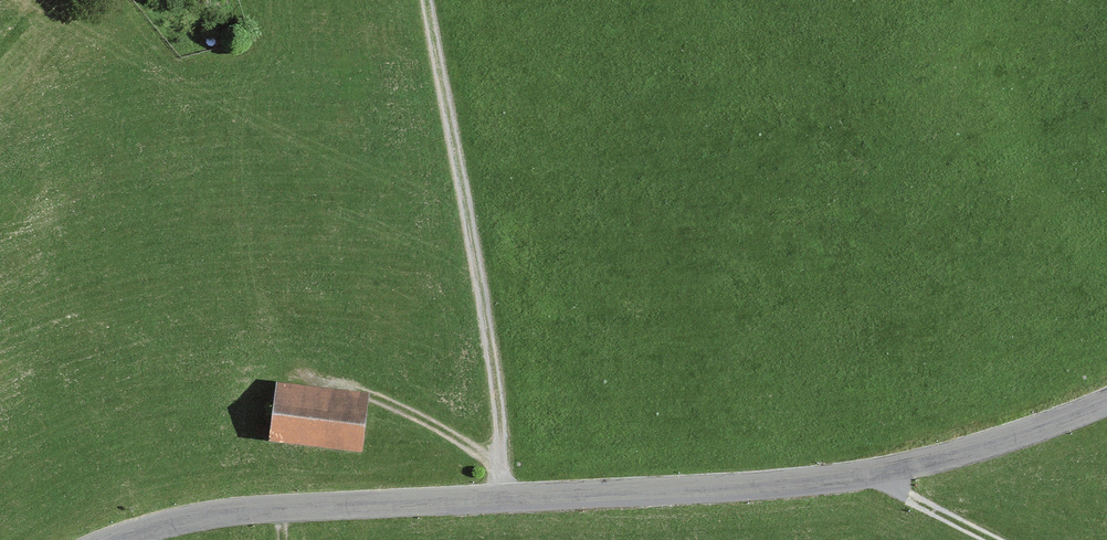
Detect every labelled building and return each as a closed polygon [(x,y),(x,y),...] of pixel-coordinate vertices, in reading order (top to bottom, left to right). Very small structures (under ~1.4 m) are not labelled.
[(363,396),(280,386),(274,435),(358,445),(363,396)]
